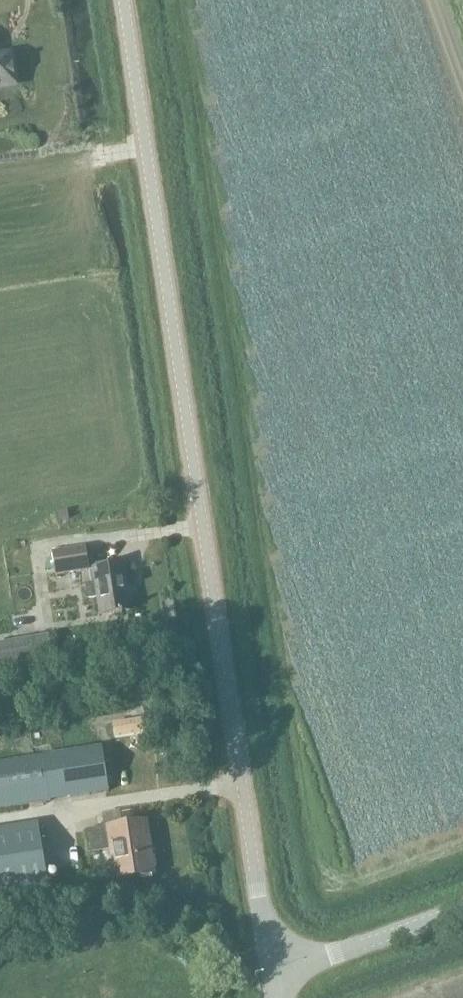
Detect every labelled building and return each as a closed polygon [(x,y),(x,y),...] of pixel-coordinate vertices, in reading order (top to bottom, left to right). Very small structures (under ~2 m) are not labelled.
[(15,85),(11,55),(0,57),(0,87),(15,85)] [(67,511),(59,512),(61,522),(69,521),(67,511)] [(60,576),(88,572),(85,555),(57,559),(60,576)] [(122,565),(94,570),(96,586),(88,587),(90,602),(98,601),(101,616),(118,613),(118,615),(122,614),(122,613),(130,611),(122,565)] [(56,679),(49,636),(0,644),(0,688),(56,679)] [(156,714),(117,721),(119,734),(158,727),(156,714)] [(107,792),(102,749),(0,765),(0,808),(107,792)] [(182,780),(180,767),(165,769),(167,783),(182,780)] [(154,875),(146,823),(85,833),(89,855),(111,851),(115,882),(154,875)] [(31,891),(46,888),(37,825),(0,830),(0,895),(2,895),(4,905),(23,903),(23,901),(32,900),(31,891)]
